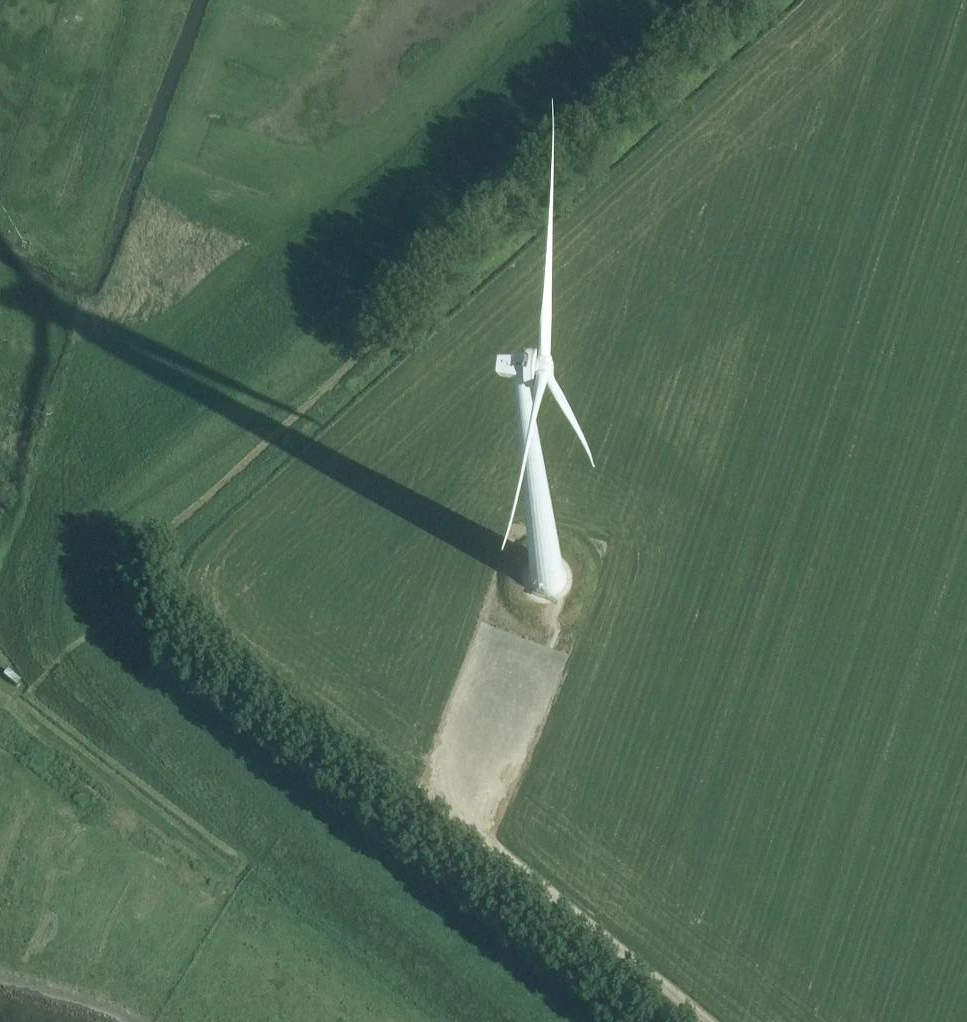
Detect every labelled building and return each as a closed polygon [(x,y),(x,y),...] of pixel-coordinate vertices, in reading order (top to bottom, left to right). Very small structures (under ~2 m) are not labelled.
[(523,590),(530,597),(539,602),(549,603),(558,600),(566,594),(571,585),(572,575),(569,565),(563,557),(554,553),(544,552),(534,555),(526,561),(521,570),(520,580),(523,590)]
